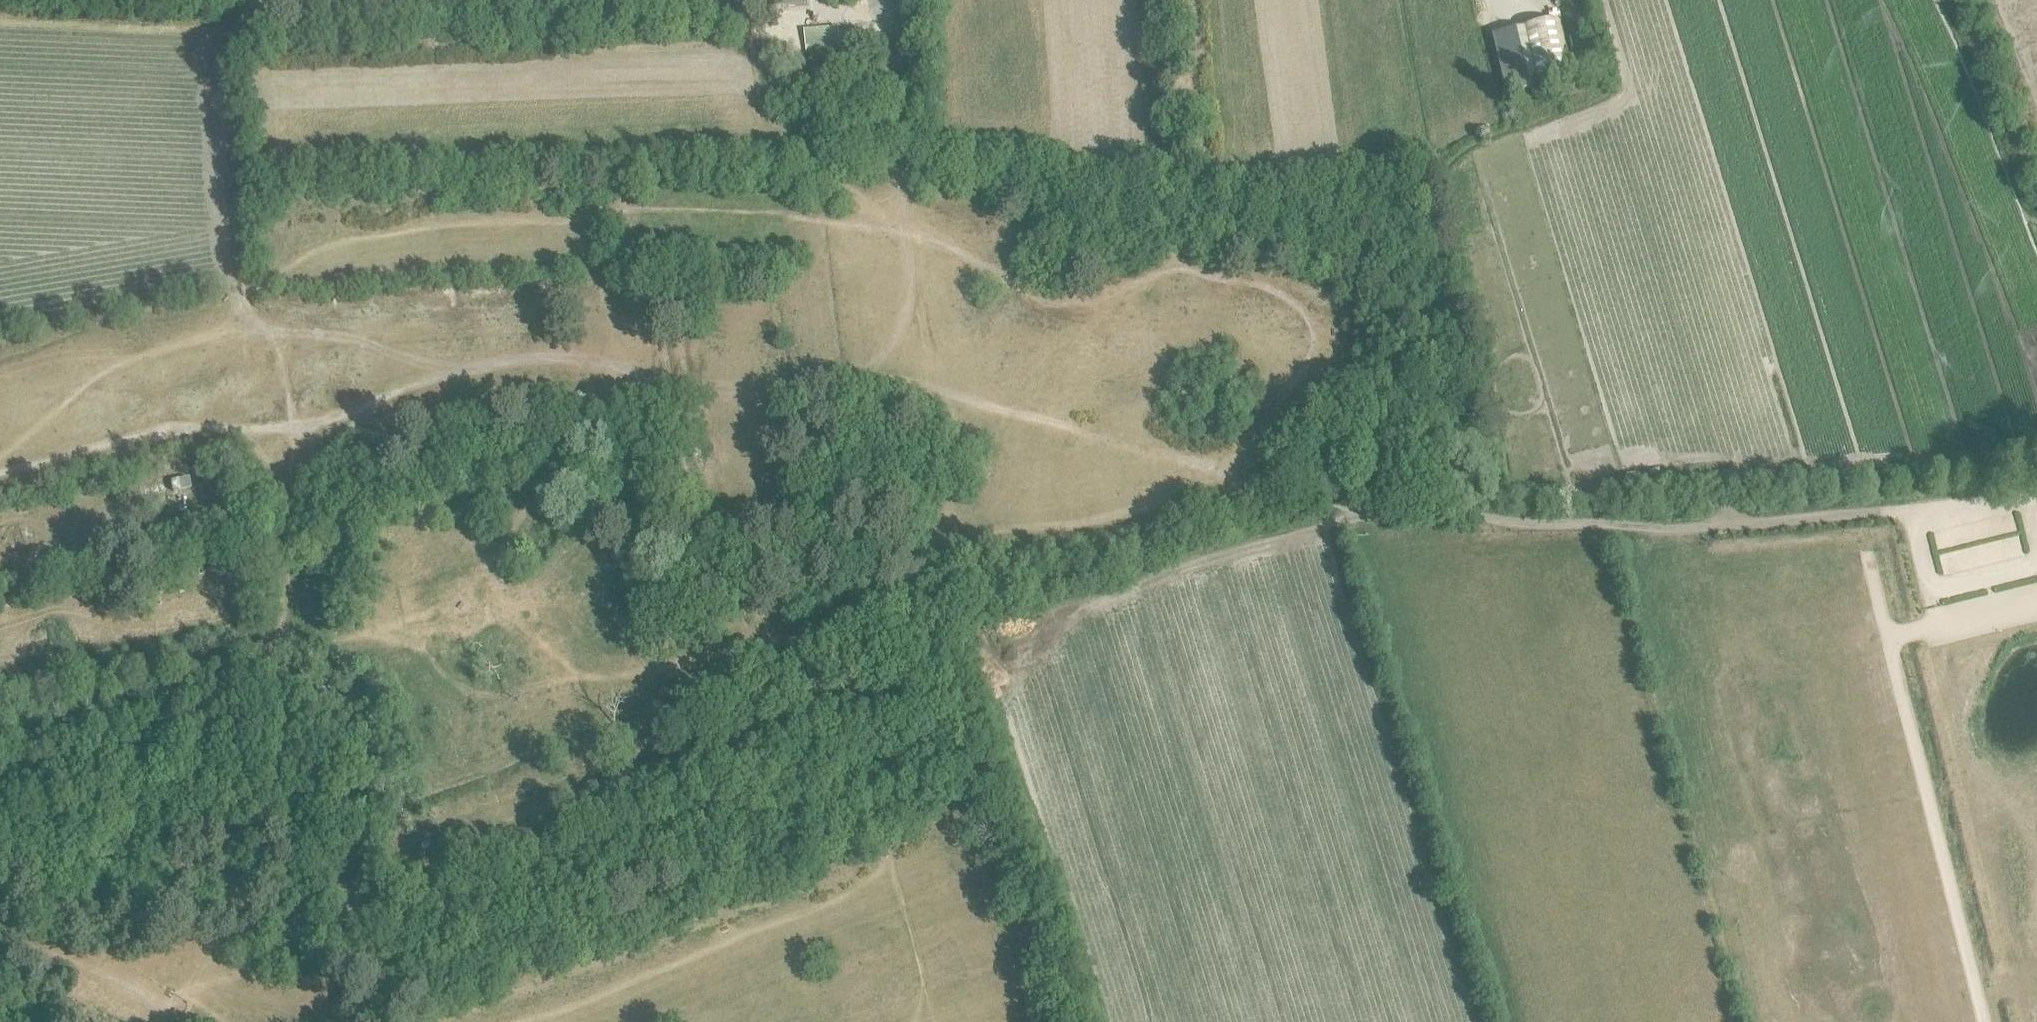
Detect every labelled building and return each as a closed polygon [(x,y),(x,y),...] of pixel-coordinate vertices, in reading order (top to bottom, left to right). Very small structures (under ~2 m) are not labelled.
[(773,9),(805,7),(807,6),(806,0),(772,0),(773,9)] [(1491,37),(1505,95),(1530,89),(1573,79),(1559,21),(1491,37)] [(805,41),(807,53),(839,51),(839,38),(805,41)] [(188,478),(169,481),(171,492),(190,489),(188,478)]
